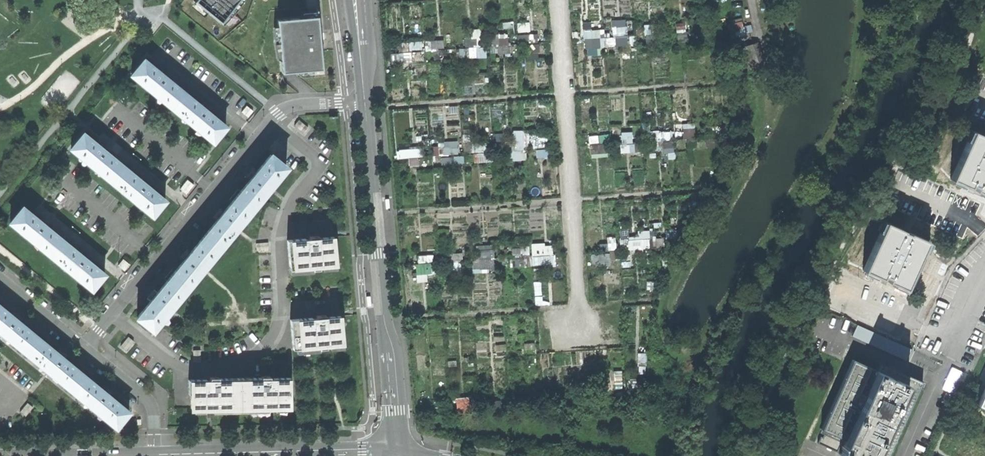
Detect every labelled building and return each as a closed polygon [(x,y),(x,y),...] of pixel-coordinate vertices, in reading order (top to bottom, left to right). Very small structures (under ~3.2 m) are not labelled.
[(211,21),(230,0),(183,0),(211,21)] [(311,0),(299,0),(303,11),(313,10),(311,0)] [(730,13),(739,11),(737,4),(728,6),(730,13)] [(273,16),(279,72),(317,69),(313,10),(303,11),(298,11),(293,14),(273,16)] [(601,28),(582,30),(584,53),(630,49),(627,19),(612,20),(614,36),(602,37),(601,28)] [(730,36),(742,33),(739,21),(726,23),(730,36)] [(459,63),(485,61),(483,28),(466,29),(467,47),(458,48),(459,63)] [(510,58),(509,33),(493,34),(494,59),(510,58)] [(540,56),(539,33),(520,34),(521,58),(540,56)] [(444,49),(444,40),(428,40),(429,49),(444,49)] [(756,42),(751,44),(759,67),(764,65),(756,42)] [(741,47),(749,71),(759,67),(751,44),(741,47)] [(733,79),(739,76),(729,58),(722,62),(733,79)] [(132,75),(171,107),(183,93),(167,80),(169,78),(166,76),(164,74),(163,75),(145,60),(132,75)] [(213,141),(225,126),(208,112),(209,111),(206,109),(203,107),(202,108),(183,93),(171,107),(213,141)] [(293,125),(302,133),(307,127),(298,120),(293,125)] [(524,150),(523,130),(513,130),(513,150),(524,150)] [(633,142),(632,131),(621,132),(622,153),(641,151),(640,142),(633,142)] [(984,193),(984,137),(972,131),(951,178),(984,193)] [(71,148),(111,181),(123,166),(107,153),(108,152),(105,149),(103,147),(102,148),(83,134),(71,148)] [(592,157),(606,156),(604,135),(590,136),(592,157)] [(269,188),(286,167),(270,154),(255,172),(254,171),(251,175),(248,178),(250,179),(237,194),(253,207),(269,188)] [(111,181),(153,215),(165,199),(148,185),(149,184),(146,182),(143,180),(142,181),(123,166),(111,181)] [(236,228),(253,207),(237,194),(223,211),(222,210),(218,214),(216,217),(217,218),(204,235),(220,248),(236,228)] [(10,222),(50,255),(63,239),(47,226),(48,225),(45,223),(42,221),(41,222),(23,207),(10,222)] [(864,271),(906,290),(917,265),(928,241),(886,222),(864,271)] [(632,249),(656,247),(655,230),(638,231),(639,240),(632,241),(632,249)] [(202,269),(220,248),(204,235),(190,251),(189,251),(186,254),(183,258),(185,259),(171,276),(186,288),(202,269)] [(314,271),(321,270),(320,268),(338,266),(336,251),(335,251),(334,238),(320,239),(319,237),(310,237),(311,240),(309,240),(306,241),(302,241),(302,240),(288,241),(290,270),(313,268),(314,271)] [(50,255),(91,288),(104,272),(87,258),(88,257),(84,255),(82,253),(81,254),(63,239),(50,255)] [(532,244),(533,255),(553,253),(552,242),(532,244)] [(472,255),(473,271),(495,270),(494,244),(480,245),(480,255),(472,255)] [(418,281),(431,281),(431,255),(417,255),(418,281)] [(170,308),(186,288),(171,276),(156,293),(155,292),(153,295),(150,298),(151,299),(138,316),(153,328),(170,308)] [(26,352),(38,337),(19,321),(20,320),(17,317),(14,315),(13,316),(0,306),(0,331),(26,352)] [(328,347),(345,345),(344,330),(342,330),(341,317),(327,318),(327,316),(318,316),(318,319),(316,319),(314,320),(309,320),(309,319),(292,320),(294,350),(321,347),(321,350),(328,349),(328,347)] [(858,325),(853,335),(906,359),(910,350),(858,325)] [(26,352),(71,389),(84,373),(64,357),(64,356),(61,354),(59,352),(58,353),(38,337),(26,352)] [(845,455),(888,455),(922,382),(909,376),(879,363),(876,370),(852,359),(821,428),(825,430),(822,436),(821,436),(818,442),(836,451),(842,438),(845,439),(839,453),(845,455)] [(952,367),(942,388),(954,393),(963,371),(952,367)] [(117,427),(130,411),(110,395),(111,394),(109,392),(106,390),(105,391),(84,373),(71,389),(117,427)] [(265,407),(288,407),(288,392),(290,392),(289,378),(275,378),(275,380),(271,380),(268,380),(268,376),(259,376),(259,378),(217,378),(217,377),(208,377),(208,381),(205,381),(201,381),(201,380),(187,380),(187,394),(189,394),(189,409),(213,409),(213,414),(265,414),(265,407)]
